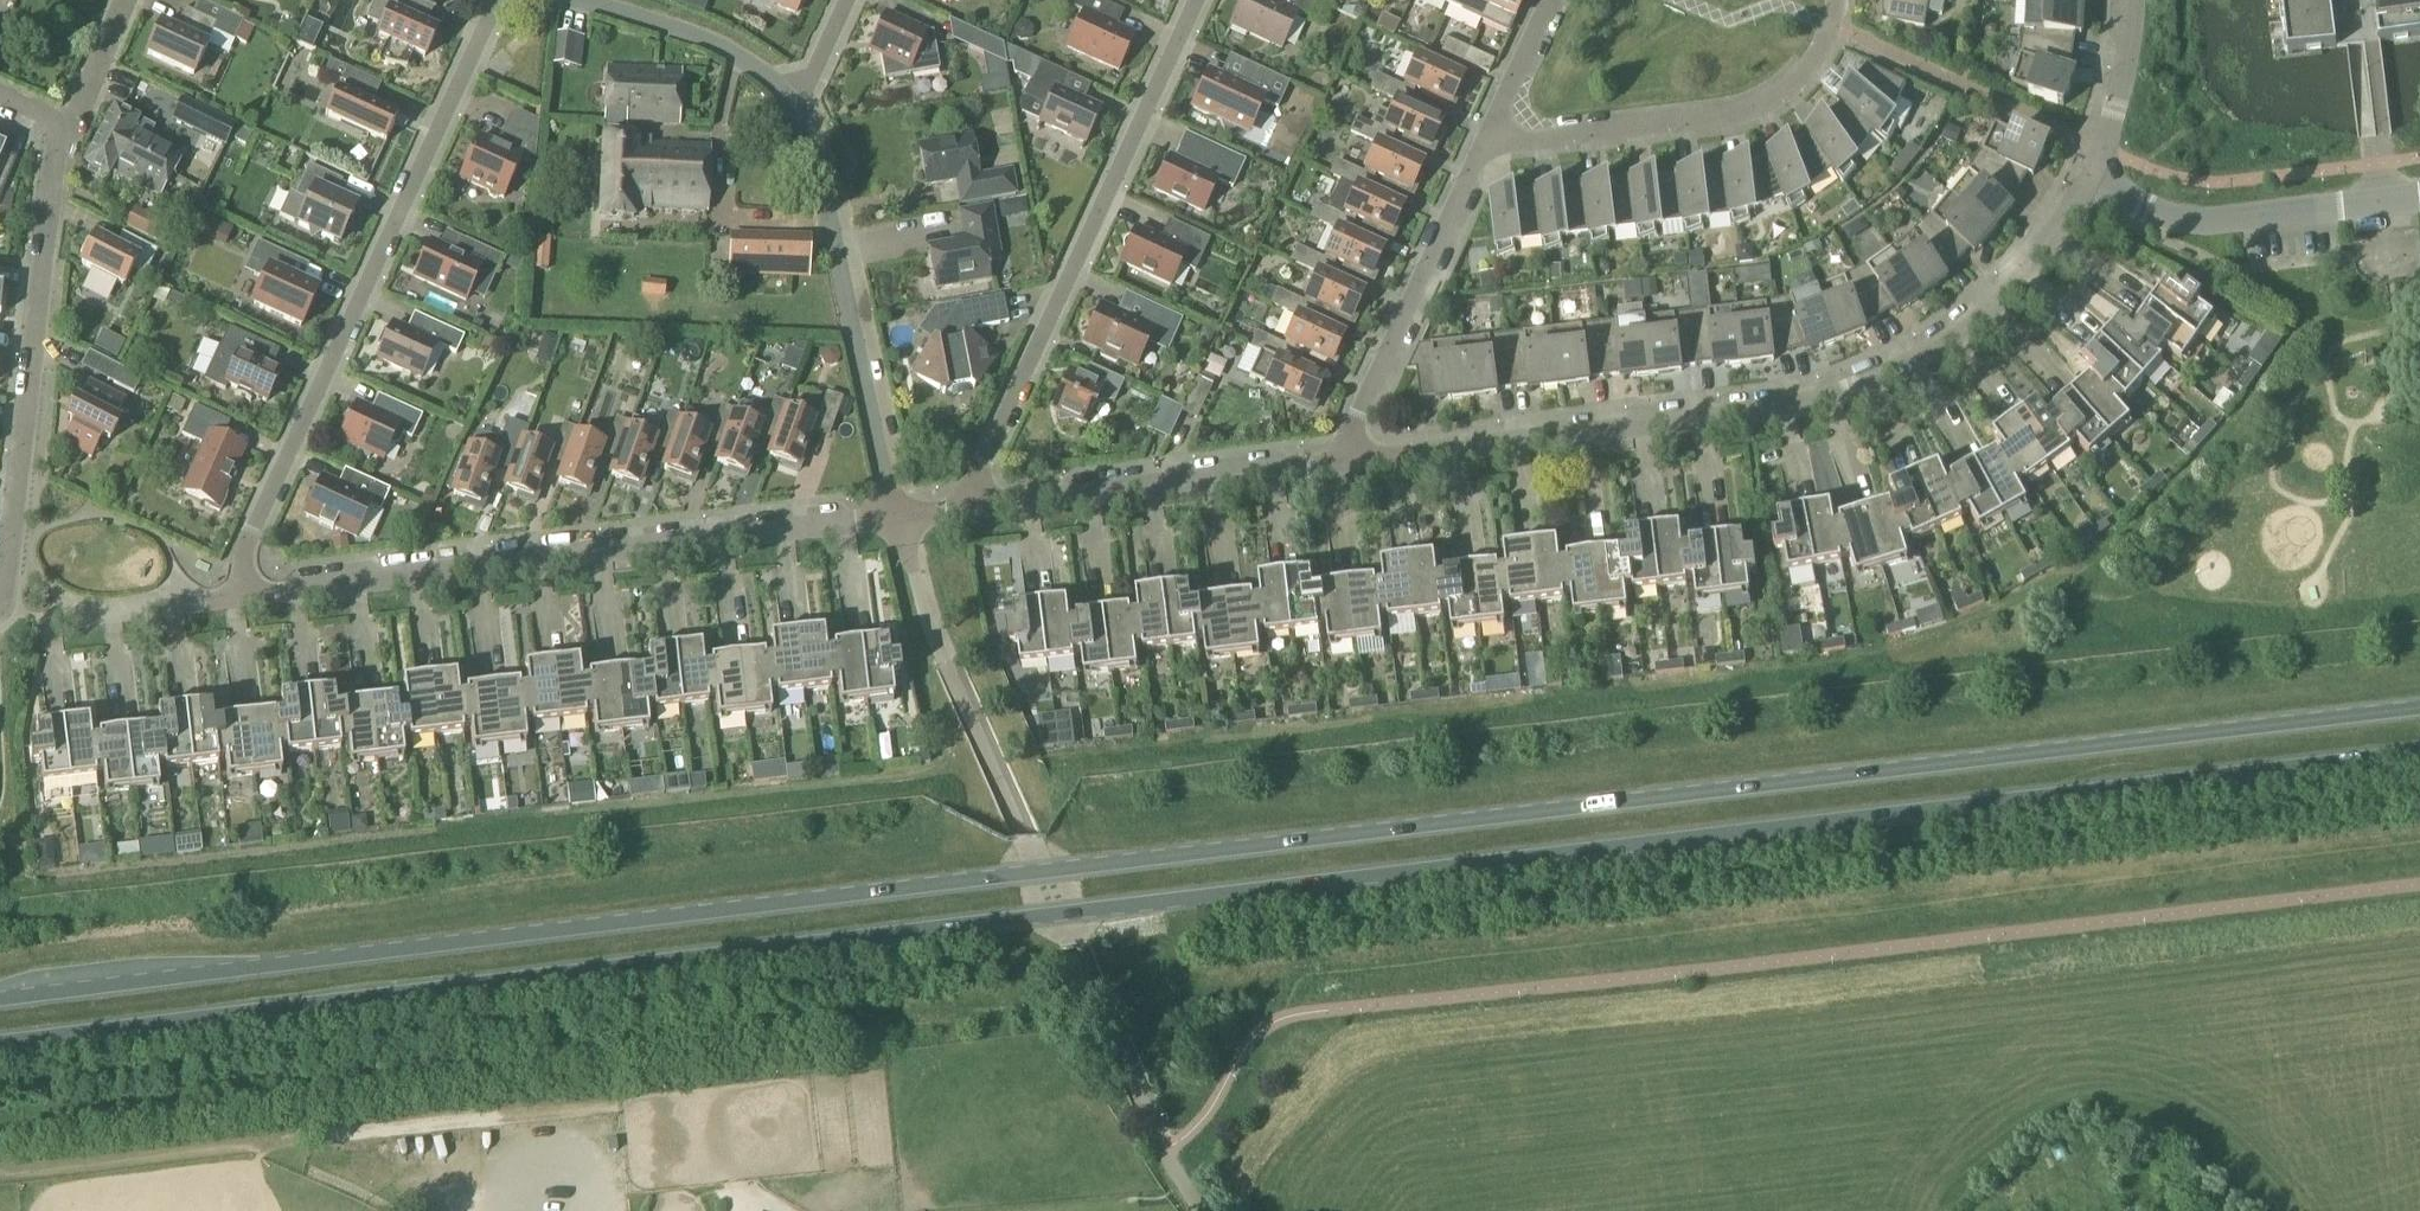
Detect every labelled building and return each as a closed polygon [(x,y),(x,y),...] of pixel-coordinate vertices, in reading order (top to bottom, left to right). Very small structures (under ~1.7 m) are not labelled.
[(199,0),(193,14),(184,9),(174,31),(161,25),(147,55),(193,76),(207,46),(206,46),(213,31),(228,39),(236,37),(244,21),(199,0)] [(367,20),(383,27),(378,38),(389,44),(380,63),(385,65),(390,66),(395,67),(399,68),(404,69),(411,54),(424,59),(436,32),(424,27),(432,8),(427,6),(417,2),(411,0),(376,0),(367,20)] [(763,8),(766,2),(794,15),(801,0),(747,0),(763,8)] [(1134,36),(1107,24),(1114,9),(1096,0),(1077,0),(1073,9),(1082,13),(1066,48),(1117,72),(1134,36)] [(1266,0),(1242,0),(1230,26),(1281,50),(1297,15),(1307,19),(1315,2),(1311,0),(1274,0),(1272,3),(1266,0)] [(1447,7),(1480,22),(1491,0),(1451,0),(1447,7)] [(1480,22),(1507,34),(1522,0),(1491,0),(1480,22)] [(1882,22),(1924,30),(1927,12),(1942,15),(1944,0),(1880,0),(1882,22)] [(2283,23),(2332,17),(2330,0),(2280,0),(2283,23)] [(2373,12),(2419,6),(2419,0),(2371,0),(2373,12)] [(1351,14),(1362,18),(1366,8),(1356,3),(1351,14)] [(2023,29),(2020,44),(2072,53),(2075,35),(2080,36),(2082,6),(2026,3),(2024,30),(2023,29)] [(2376,42),(2419,36),(2419,7),(2373,13),(2376,42)] [(884,80),(939,70),(932,33),(925,34),(885,15),(868,51),(879,56),(884,80)] [(2332,17),(2283,23),(2287,52),(2335,46),(2332,17)] [(323,27),(306,19),(295,42),(312,50),(323,27)] [(1002,46),(975,33),(948,21),(952,40),(1005,65),(1002,46)] [(1012,29),(1012,37),(1018,42),(1025,42),(1030,37),(1030,29),(1025,24),(1018,24),(1012,29)] [(1985,27),(1984,37),(1994,38),(1995,32),(1991,28),(1985,27)] [(1426,47),(1432,34),(1421,29),(1415,42),(1426,47)] [(580,68),(584,37),(556,34),(552,65),(580,68)] [(1981,45),(1995,50),(1998,42),(1983,37),(1981,45)] [(1461,63),(1467,50),(1445,40),(1439,53),(1461,63)] [(2072,53),(2020,44),(2018,58),(2019,59),(2011,85),(2030,91),(2028,97),(2063,108),(2074,73),(2068,71),(2069,67),(2072,53)] [(1038,62),(1002,46),(1005,65),(1011,64),(1013,73),(1030,81),(1022,97),(1042,106),(1044,112),(1039,123),(1084,144),(1100,110),(1062,92),(1069,76),(1038,62)] [(1488,75),(1494,62),(1467,50),(1461,63),(1488,75)] [(1415,58),(1403,84),(1430,97),(1428,100),(1451,111),(1462,88),(1458,86),(1461,80),(1415,58)] [(325,74),(376,97),(382,83),(331,60),(325,74)] [(1261,103),(1277,110),(1289,84),(1247,65),(1238,86),(1209,72),(1192,109),(1219,121),(1224,134),(1252,123),(1261,103)] [(1867,66),(1837,102),(1841,105),(1842,105),(1874,133),(1887,145),(1888,143),(1896,127),(1900,131),(1912,106),(1898,99),(1905,85),(1867,66)] [(606,67),(603,126),(625,126),(625,124),(678,126),(680,70),(606,67)] [(1403,105),(1409,92),(1376,77),(1370,90),(1395,102),(1403,105)] [(385,144),(397,118),(336,90),(325,116),(385,144)] [(233,125),(208,113),(180,99),(169,119),(192,130),(186,140),(194,144),(192,147),(216,160),(233,125)] [(1356,120),(1350,133),(1375,145),(1376,145),(1383,148),(1384,148),(1390,135),(1382,131),(1384,127),(1391,131),(1410,140),(1408,143),(1432,154),(1442,131),(1438,129),(1441,123),(1403,105),(1395,102),(1388,117),(1376,112),(1370,125),(1369,126),(1356,120)] [(1842,105),(1841,105),(1804,132),(1808,136),(1833,170),(1833,171),(1843,185),(1844,184),(1856,170),(1849,162),(1874,133),(1842,105)] [(114,108),(106,123),(129,134),(125,143),(150,155),(148,160),(174,173),(183,156),(133,129),(138,121),(114,108)] [(478,139),(460,180),(487,192),(488,196),(492,199),(496,199),(499,198),(503,199),(521,161),(531,165),(534,163),(539,124),(521,116),(520,116),(518,116),(517,116),(515,116),(514,117),(512,118),(511,119),(510,120),(497,148),(478,139)] [(84,165),(107,178),(110,172),(160,199),(174,173),(148,160),(150,155),(125,143),(129,134),(106,123),(84,165)] [(1960,131),(1949,125),(1942,139),(1954,144),(1960,131)] [(1981,150),(1974,162),(2018,190),(2025,179),(2027,175),(2032,177),(2048,144),(2015,129),(2013,134),(1995,126),(1983,150),(1981,150)] [(239,129),(233,141),(246,147),(251,135),(239,129)] [(960,180),(961,187),(964,203),(1014,197),(1012,173),(978,177),(970,136),(918,146),(925,186),(960,180)] [(1808,136),(1766,152),(1768,158),(1769,157),(1783,197),(1783,198),(1790,214),(1791,213),(1806,203),(1802,193),(1833,171),(1833,170),(1808,136)] [(706,212),(709,147),(649,144),(649,140),(603,138),(599,217),(633,218),(634,210),(638,210),(638,209),(706,212)] [(1169,158),(1154,192),(1201,214),(1216,182),(1232,189),(1244,162),(1194,139),(1182,164),(1169,158)] [(1911,144),(1901,156),(1911,165),(1921,152),(1911,144)] [(1375,145),(1364,170),(1390,183),(1389,186),(1412,197),(1422,174),(1419,172),(1422,166),(1384,148),(1383,148),(1376,145),(1375,145)] [(15,161),(1,155),(4,149),(0,147),(0,197),(15,161)] [(1911,165),(1901,156),(1892,167),(1902,175),(1911,165)] [(1769,157),(1768,158),(1723,163),(1724,167),(1724,166),(1731,217),(1730,217),(1731,229),(1733,228),(1750,223),(1748,213),(1783,198),(1783,197),(1769,157)] [(1967,175),(1950,195),(1993,232),(2012,209),(2008,206),(2010,202),(2018,190),(1974,162),(1966,174),(1967,175)] [(1364,191),(1370,178),(1336,163),(1330,176),(1340,181),(1356,188),(1364,191)] [(1724,167),(1677,172),(1683,223),(1685,238),(1686,238),(1686,237),(1703,231),(1702,220),(1730,217),(1731,217),(1724,166),(1724,167)] [(308,167),(294,197),(289,195),(278,218),(308,232),(312,240),(320,237),(338,245),(344,233),(353,229),(350,220),(356,207),(334,197),(341,182),(308,167)] [(1677,172),(1630,178),(1636,228),(1637,244),(1639,243),(1656,237),(1654,226),(1683,223),(1677,172)] [(1630,178),(1583,184),(1589,234),(1590,249),(1592,249),(1609,242),(1607,232),(1636,228),(1630,178)] [(1316,206),(1310,219),(1336,231),(1344,234),(1348,225),(1350,221),(1342,217),(1344,213),(1352,217),(1371,226),(1369,229),(1392,240),(1403,217),(1399,215),(1402,209),(1364,191),(1356,188),(1340,181),(1329,204),(1323,202),(1320,208),(1316,206)] [(1583,184),(1536,189),(1542,240),(1543,255),(1545,255),(1545,254),(1562,248),(1560,238),(1589,234),(1583,184)] [(1542,240),(1536,189),(1488,195),(1496,261),(1498,261),(1498,260),(1515,254),(1513,243),(1542,240)] [(1899,201),(1905,196),(1898,190),(1893,194),(1893,195),(1899,201)] [(13,196),(2,191),(0,197),(0,211),(10,216),(13,196)] [(1893,195),(1886,201),(1891,207),(1899,201),(1893,195)] [(1932,215),(1921,225),(1957,263),(1970,251),(1974,254),(1993,232),(1950,195),(1933,216),(1932,215)] [(1838,209),(1845,218),(1857,209),(1850,201),(1838,209)] [(186,226),(199,232),(207,215),(194,209),(186,226)] [(995,254),(987,210),(959,215),(963,239),(958,240),(959,245),(927,251),(934,290),(985,280),(981,257),(995,254)] [(133,214),(126,226),(152,239),(158,227),(133,214)] [(1861,222),(1853,227),(1859,237),(1867,231),(1861,222)] [(170,251),(181,230),(168,224),(163,235),(157,232),(152,242),(170,251)] [(1124,254),(1120,264),(1169,287),(1179,266),(1194,272),(1209,240),(1177,225),(1168,245),(1136,230),(1131,240),(1129,240),(1127,241),(1126,242),(1124,243),(1123,245),(1123,247),(1122,249),(1123,251),(1123,252),(1124,254)] [(1911,236),(1889,251),(1922,297),(1946,280),(1943,276),(1957,263),(1921,225),(1910,235),(1911,236)] [(1336,231),(1324,256),(1351,269),(1349,272),(1372,283),(1383,260),(1379,258),(1382,252),(1344,234),(1336,231)] [(183,232),(177,246),(189,252),(195,238),(183,232)] [(806,275),(807,237),(732,236),(731,274),(806,275)] [(80,265),(98,274),(96,278),(110,285),(112,281),(123,287),(132,270),(144,277),(157,253),(130,239),(123,252),(95,237),(80,265)] [(537,237),(535,261),(548,263),(550,239),(537,237)] [(496,275),(503,258),(466,241),(459,256),(430,243),(414,278),(465,302),(481,268),(496,275)] [(1819,241),(1805,246),(1809,255),(1822,249),(1819,241)] [(300,328),(317,291),(279,274),(287,257),(257,243),(243,272),(264,281),(252,306),(300,328)] [(1736,250),(1737,264),(1751,263),(1750,248),(1736,250)] [(1324,277),(1330,264),(1296,249),(1290,262),(1316,274),(1324,277)] [(1702,251),(1686,252),(1688,268),(1704,266),(1702,251)] [(1867,265),(1854,272),(1879,319),(1895,310),(1898,314),(1922,297),(1889,251),(1868,267),(1867,265)] [(1672,254),(1674,270),(1688,268),(1686,252),(1672,254)] [(1607,267),(1601,262),(1594,263),(1595,275),(1608,274),(1607,267)] [(1559,265),(1548,265),(1549,281),(1559,280),(1559,265)] [(1768,268),(1757,269),(1759,281),(1770,280),(1768,268)] [(1497,272),(1479,275),(1481,291),(1499,289),(1497,272)] [(1842,280),(1817,290),(1837,343),(1865,332),(1863,327),(1879,319),(1854,272),(1841,279),(1842,280)] [(1316,274),(1304,299),(1331,312),(1329,316),(1352,326),(1363,303),(1359,301),(1362,295),(1324,277),(1316,274)] [(1686,277),(1689,302),(1707,299),(1704,275),(1701,276),(1686,277)] [(1642,300),(1657,298),(1655,281),(1640,283),(1642,299),(1642,300)] [(1622,285),(1624,301),(1642,299),(1640,283),(1622,285)] [(669,298),(668,285),(647,286),(648,300),(669,298)] [(1304,320),(1310,307),(1265,286),(1258,300),(1296,317),(1304,320)] [(2165,286),(2150,308),(2197,342),(2213,320),(2196,308),(2202,301),(2187,290),(2182,298),(2165,286)] [(1792,298),(1778,301),(1790,353),(1808,348),(1810,353),(1837,343),(1817,290),(1792,300),(1792,298)] [(185,300),(170,293),(166,303),(180,310),(185,300)] [(959,305),(912,374),(943,396),(945,393),(950,395),(956,396),(961,395),(966,393),(970,388),(973,390),(995,359),(965,338),(969,331),(1008,324),(1003,297),(959,305)] [(1515,298),(1502,300),(1504,313),(1516,312),(1515,298)] [(1501,300),(1488,301),(1490,317),(1503,316),(1501,300)] [(1763,306),(1737,309),(1744,365),(1773,362),(1772,356),(1776,356),(1790,353),(1778,301),(1763,305),(1763,306)] [(1171,341),(1180,321),(1145,305),(1137,324),(1100,307),(1083,343),(1102,352),(1099,357),(1115,364),(1118,359),(1135,367),(1151,332),(1171,341)] [(2134,330),(2137,332),(2137,331),(2151,341),(2146,349),(2158,361),(2159,360),(2165,352),(2181,364),(2197,342),(2150,308),(2134,330)] [(1710,311),(1691,313),(1697,366),(1714,364),(1714,369),(1744,365),(1737,309),(1710,313),(1710,311)] [(1671,317),(1645,321),(1651,376),(1681,373),(1680,368),(1697,366),(1691,313),(1671,316),(1671,317)] [(1296,317),(1284,342),(1311,355),(1309,359),(1332,369),(1343,346),(1339,344),(1342,338),(1304,320),(1296,317)] [(455,356),(463,338),(427,321),(419,338),(392,326),(377,359),(420,379),(435,347),(455,356)] [(1618,322),(1598,325),(1605,378),(1622,376),(1622,380),(1651,376),(1645,321),(1618,324),(1618,322)] [(2118,323),(2100,343),(2144,382),(2162,362),(2159,360),(2158,361),(2146,349),(2151,341),(2137,331),(2137,332),(2133,337),(2118,323)] [(1579,329),(1552,332),(1559,388),(1588,384),(1588,380),(1605,378),(1598,325),(1579,327),(1579,329)] [(1213,334),(1201,328),(1197,335),(1199,342),(1207,346),(1213,334)] [(228,329),(211,365),(204,380),(224,389),(226,385),(265,404),(278,375),(270,371),(279,352),(228,329)] [(1526,333),(1506,336),(1512,389),(1529,387),(1530,391),(1559,388),(1552,332),(1526,335),(1526,333)] [(534,344),(538,336),(530,333),(526,341),(534,344)] [(557,339),(544,335),(535,360),(548,365),(557,339)] [(1284,363),(1290,351),(1257,335),(1251,348),(1260,352),(1284,363)] [(1487,340),(1460,343),(1467,399),(1496,395),(1496,391),(1512,389),(1506,336),(1486,338),(1487,340)] [(482,339),(478,347),(493,354),(497,346),(482,339)] [(1467,399),(1460,343),(1434,346),(1434,345),(1419,346),(1407,372),(1416,371),(1419,400),(1437,398),(1438,402),(1467,399)] [(2097,377),(2093,381),(2092,382),(2104,395),(2111,388),(2124,400),(2123,400),(2126,402),(2144,382),(2100,343),(2082,363),(2097,377)] [(1260,352),(1248,378),(1291,398),(1289,402),(1313,412),(1323,389),(1319,387),(1322,381),(1284,363),(1260,352)] [(1224,363),(1208,357),(1201,373),(1217,380),(1224,363)] [(824,390),(835,366),(820,359),(810,384),(824,390)] [(2253,364),(2245,376),(2253,382),(2261,370),(2253,364)] [(133,395),(141,380),(115,366),(107,382),(133,395)] [(1114,403),(1123,383),(1088,367),(1082,381),(1069,374),(1057,400),(1054,401),(1058,424),(1076,421),(1085,426),(1094,406),(1114,403)] [(2253,382),(2245,376),(2236,388),(2244,393),(2253,382)] [(1195,419),(1211,386),(1197,379),(1182,413),(1195,419)] [(2090,379),(2070,397),(2109,440),(2129,422),(2115,407),(2123,400),(2124,400),(2111,388),(2104,395),(2092,382),(2093,381),(2090,379)] [(113,422),(123,402),(88,384),(69,423),(74,425),(63,445),(91,459),(101,439),(109,443),(118,425),(113,422)] [(841,400),(827,395),(817,422),(814,430),(828,435),(841,400)] [(179,416),(185,403),(169,396),(163,408),(179,416)] [(2050,415),(2053,417),(2065,430),(2058,436),(2068,450),(2076,443),(2089,458),(2109,440),(2070,397),(2050,415)] [(411,440),(422,417),(385,400),(378,415),(356,405),(351,415),(348,414),(341,429),(344,430),(339,440),(355,448),(352,453),(367,460),(370,455),(382,460),(389,445),(393,447),(398,445),(402,436),(411,440)] [(1182,410),(1160,400),(1146,431),(1168,441),(1182,410)] [(733,417),(722,447),(716,464),(723,467),(721,471),(745,480),(754,456),(750,454),(757,435),(775,441),(786,411),(788,406),(774,401),(769,416),(738,404),(735,413),(733,417)] [(2036,405),(2014,421),(2048,468),(2070,453),(2068,450),(2058,436),(2065,430),(2053,417),(2048,421),(2036,405)] [(224,494),(244,450),(222,439),(229,423),(194,407),(181,436),(203,446),(182,493),(205,503),(203,507),(219,514),(227,495),(224,494)] [(680,423),(669,454),(663,471),(670,473),(668,477),(692,486),(701,462),(697,460),(704,441),(722,447),(733,417),(735,413),(721,408),(716,422),(701,417),(697,429),(681,423),(680,423)] [(786,411),(775,441),(768,458),(780,462),(779,466),(798,473),(806,449),(802,448),(809,428),(812,420),(786,411)] [(656,449),(669,454),(680,423),(681,423),(682,419),(669,414),(659,441),(656,449)] [(630,425),(616,420),(606,447),(603,455),(617,460),(628,429),(628,430),(630,425)] [(2004,453),(1999,456),(1998,456),(2007,471),(2015,467),(2025,481),(2024,481),(2026,484),(2048,468),(2014,421),(1992,436),(2004,453)] [(462,451),(446,488),(454,492),(452,496),(459,498),(458,502),(482,511),(490,487),(486,486),(493,466),(511,473),(522,442),(523,442),(527,429),(508,422),(501,441),(476,433),(471,449),(470,448),(468,453),(462,451)] [(2209,422),(2200,432),(2207,439),(2216,428),(2209,422)] [(577,432),(563,427),(554,453),(551,461),(564,466),(575,436),(577,432)] [(628,429),(617,460),(610,477),(622,481),(621,485),(640,492),(648,468),(644,467),(651,447),(654,439),(628,430),(628,429)] [(2207,439),(2200,432),(2190,443),(2197,449),(2207,439)] [(575,436),(564,466),(558,483),(569,487),(568,491),(587,498),(596,474),(592,473),(599,453),(602,445),(575,436)] [(539,479),(546,460),(549,452),(523,442),(522,442),(511,473),(505,490),(512,492),(511,496),(534,505),(543,481),(539,479)] [(1997,453),(1974,466),(2003,517),(2026,504),(2016,486),(2024,481),(2025,481),(2015,467),(2007,471),(1998,456),(1999,456),(1997,453)] [(1950,479),(1952,483),(1953,482),(1961,497),(1953,502),(1960,518),(1960,517),(1969,512),(1979,530),(2003,517),(1974,466),(1950,479)] [(1938,467),(1914,478),(1937,531),(1961,521),(1960,517),(1960,518),(1953,502),(1961,497),(1953,482),(1952,483),(1946,486),(1938,467)] [(380,513),(389,492),(351,474),(344,490),(321,479),(305,515),(320,521),(318,525),(332,531),(333,528),(356,538),(369,508),(380,513)] [(2159,474),(2148,484),(2155,491),(2166,481),(2159,474)] [(1897,507),(1891,509),(1890,509),(1895,526),(1905,523),(1911,538),(1911,539),(1912,542),(1937,531),(1914,478),(1889,488),(1897,507)] [(2155,491),(2148,484),(2138,493),(2144,500),(2155,491)] [(417,503),(429,510),(436,496),(424,490),(417,503)] [(1890,505),(1864,513),(1881,569),(1907,561),(1901,542),(1911,539),(1911,538),(1905,523),(1895,526),(1890,509),(1891,509),(1890,505)] [(1830,506),(1803,511),(1814,569),(1841,564),(1840,560),(1839,561),(1836,544),(1845,541),(1840,524),(1840,525),(1834,527),(1830,506)] [(1814,569),(1803,511),(1777,517),(1781,536),(1771,538),(1775,556),(1784,554),(1788,574),(1814,569)] [(1839,521),(1840,525),(1840,524),(1845,541),(1836,544),(1839,561),(1840,560),(1850,558),(1856,577),(1881,569),(1864,513),(1839,521)] [(2104,521),(2092,529),(2098,537),(2109,529),(2104,521)] [(1679,528),(1652,531),(1659,589),(1686,586),(1685,582),(1684,582),(1682,565),(1692,564),(1690,547),(1689,547),(1681,548),(1679,528)] [(2098,537),(2092,529),(2080,537),(2086,545),(2098,537)] [(1278,555),(1290,554),(1287,531),(1275,533),(1278,555)] [(1628,554),(1620,555),(1619,555),(1621,573),(1631,572),(1633,588),(1632,588),(1632,593),(1659,589),(1652,531),(1625,534),(1628,554)] [(1742,537),(1715,540),(1722,598),(1749,595),(1746,575),(1756,574),(1754,556),(1744,557),(1742,537)] [(344,538),(331,540),(332,552),(346,550),(344,538)] [(1684,582),(1685,582),(1693,581),(1696,602),(1722,598),(1715,540),(1689,543),(1689,547),(1690,547),(1692,564),(1682,565),(1684,582)] [(1556,543),(1530,546),(1537,604),(1563,601),(1563,597),(1562,597),(1560,580),(1569,579),(1567,562),(1559,563),(1556,543)] [(1505,569),(1498,570),(1497,570),(1499,587),(1508,586),(1510,603),(1510,607),(1537,604),(1530,546),(1503,549),(1505,569)] [(1619,552),(1593,555),(1600,613),(1627,610),(1624,589),(1632,588),(1633,588),(1631,572),(1621,573),(1619,555),(1620,555),(1619,552)] [(1562,597),(1563,597),(1571,596),(1573,616),(1600,613),(1593,555),(1566,558),(1567,562),(1569,579),(1560,580),(1562,597)] [(1434,558),(1407,561),(1414,619),(1441,616),(1441,612),(1440,612),(1438,595),(1447,594),(1445,577),(1444,577),(1436,578),(1434,558)] [(1383,584),(1375,585),(1374,585),(1377,602),(1386,601),(1388,618),(1387,618),(1388,622),(1414,619),(1407,561),(1381,564),(1383,584)] [(2044,561),(2031,568),(2036,576),(2049,569),(2044,561)] [(1497,567),(1470,570),(1478,628),(1504,625),(1502,604),(1510,603),(1508,586),(1499,587),(1497,570),(1498,570),(1497,567)] [(2036,576),(2031,568),(2019,575),(2024,584),(2036,576)] [(1440,612),(1441,612),(1448,611),(1451,631),(1478,628),(1470,570),(1444,573),(1444,577),(1445,577),(1447,594),(1438,595),(1440,612)] [(1312,572),(1285,576),(1292,634),(1319,630),(1318,626),(1317,626),(1315,610),(1325,608),(1323,591),(1322,591),(1314,592),(1312,572)] [(1261,599),(1253,600),(1252,600),(1254,617),(1264,616),(1266,633),(1265,633),(1265,637),(1292,634),(1285,576),(1258,579),(1261,599)] [(1375,581),(1348,584),(1355,643),(1382,639),(1379,619),(1387,618),(1388,618),(1386,601),(1377,602),(1374,585),(1375,585),(1375,581)] [(1317,626),(1318,626),(1326,625),(1328,646),(1355,643),(1348,584),(1321,588),(1322,591),(1323,591),(1325,608),(1315,610),(1317,626)] [(1189,587),(1163,590),(1170,649),(1196,645),(1196,641),(1195,641),(1193,624),(1202,623),(1200,606),(1192,607),(1189,587)] [(1138,614),(1131,615),(1130,615),(1132,632),(1141,631),(1143,648),(1142,648),(1143,652),(1170,649),(1163,590),(1136,594),(1138,614)] [(1980,595),(1967,600),(1971,609),(1984,604),(1980,595)] [(1253,596),(1226,599),(1233,658),(1260,654),(1257,634),(1265,633),(1266,633),(1264,616),(1254,617),(1252,600),(1253,600),(1253,596)] [(1195,641),(1196,641),(1204,640),(1206,661),(1233,658),(1226,599),(1199,603),(1200,606),(1202,623),(1193,624),(1195,641)] [(1971,609),(1967,600),(1954,606),(1957,615),(1971,609)] [(1067,602),(1040,605),(1047,663),(1074,660),(1074,656),(1073,656),(1071,639),(1080,638),(1078,621),(1077,621),(1069,622),(1067,602)] [(1047,663),(1040,605),(1014,609),(1016,629),(1007,630),(1009,647),(1018,646),(1021,667),(1047,663)] [(1130,611),(1103,614),(1111,672),(1137,669),(1135,649),(1142,648),(1143,648),(1141,631),(1132,632),(1130,615),(1131,615),(1130,611)] [(1073,656),(1074,656),(1081,655),(1084,676),(1111,672),(1103,614),(1077,617),(1077,621),(1078,621),(1080,638),(1071,639),(1073,656)] [(450,621),(452,667),(482,666),(480,619),(450,621)] [(1912,621),(1899,625),(1902,634),(1915,630),(1912,621)] [(1902,634),(1899,625),(1885,629),(1888,639),(1902,634)] [(822,632),(796,635),(803,693),(829,690),(829,686),(828,686),(826,669),(835,668),(833,651),(832,651),(825,652),(822,632)] [(771,658),(764,659),(763,659),(765,677),(774,675),(776,692),(775,692),(776,697),(803,693),(796,635),(769,638),(771,658)] [(1843,640),(1829,643),(1831,652),(1845,650),(1843,640)] [(885,641),(859,644),(866,702),(893,699),(890,679),(899,678),(897,660),(888,661),(885,641)] [(1831,652),(1829,643),(1815,645),(1816,655),(1831,652)] [(828,686),(829,686),(837,685),(839,705),(866,702),(859,644),(832,647),(832,651),(833,651),(835,668),(826,669),(828,686)] [(700,647),(673,650),(680,708),(707,705),(706,701),(704,684),(713,683),(711,666),(710,666),(702,667),(700,647)] [(649,673),(641,674),(640,675),(643,691),(652,690),(654,707),(653,707),(654,711),(680,708),(673,650),(646,653),(649,673)] [(1743,655),(1729,657),(1730,666),(1744,664),(1743,655)] [(763,656),(736,659),(743,717),(770,714),(768,693),(775,692),(776,692),(774,675),(765,677),(763,659),(764,659),(763,656)] [(1730,666),(1729,657),(1715,658),(1716,668),(1730,666)] [(706,701),(714,700),(717,720),(743,717),(736,659),(710,662),(710,666),(711,666),(713,683),(704,684),(706,701)] [(578,661),(551,665),(558,723),(585,720),(584,716),(583,716),(581,699),(591,698),(589,680),(588,681),(580,682),(578,661)] [(1682,662),(1668,664),(1669,674),(1683,672),(1682,662)] [(1669,674),(1668,664),(1654,666),(1655,675),(1669,674)] [(527,688),(519,689),(518,689),(520,706),(530,705),(532,722),(531,722),(531,726),(558,723),(551,665),(524,668),(527,688)] [(1621,670),(1607,671),(1608,681),(1622,679),(1621,670)] [(641,671),(614,674),(621,732),(648,729),(645,708),(653,707),(654,707),(652,690),(643,691),(640,675),(641,674),(641,671)] [(1608,681),(1607,671),(1592,673),(1594,683),(1608,681)] [(583,716),(584,716),(592,715),(594,735),(621,732),(614,674),(587,677),(588,681),(589,680),(591,698),(581,699),(583,716)] [(455,676),(429,680),(436,738),(462,735),(462,730),(461,730),(459,714),(468,712),(466,695),(458,696),(455,676)] [(1560,677),(1546,679),(1547,688),(1561,687),(1560,677)] [(1547,688),(1546,679),(1531,680),(1532,690),(1547,688)] [(404,703),(397,704),(398,721),(407,720),(409,737),(409,741),(436,738),(429,680),(402,683),(404,703)] [(1499,684),(1484,686),(1486,696),(1500,694),(1499,684)] [(519,685),(492,689),(499,747),(525,743),(523,723),(531,722),(532,722),(530,705),(520,706),(518,689),(519,689),(519,685)] [(1486,696),(1484,686),(1470,688),(1471,697),(1486,696)] [(461,730),(462,730),(470,729),(472,750),(499,747),(492,689),(465,692),(466,695),(468,712),(459,714),(461,730)] [(333,691),(306,694),(313,753),(340,749),(340,745),(339,745),(337,728),(346,727),(344,710),(343,710),(335,711),(333,691)] [(1437,692),(1423,694),(1424,703),(1439,701),(1437,692)] [(282,718),(274,719),(273,719),(276,736),(285,735),(287,752),(286,752),(287,756),(313,753),(306,694),(280,698),(282,718)] [(1424,703),(1423,694),(1409,695),(1410,705),(1424,703)] [(1376,699),(1362,701),(1363,711),(1377,709),(1376,699)] [(396,700),(369,703),(377,761),(403,758),(401,738),(409,737),(407,720),(398,721),(397,704),(396,700)] [(1363,711),(1362,701),(1348,703),(1349,712),(1363,711)] [(339,745),(340,745),(347,744),(350,765),(377,761),(369,703),(343,707),(343,710),(344,710),(346,727),(337,728),(339,745)] [(211,706),(184,709),(191,767),(218,764),(217,760),(216,760),(214,743),(224,742),(222,725),(221,725),(213,726),(211,706)] [(1315,707),(1301,708),(1302,718),(1316,716),(1315,707)] [(1302,718),(1301,708),(1287,710),(1288,720),(1302,718)] [(160,732),(152,733),(151,733),(153,751),(163,749),(165,766),(164,766),(164,771),(191,767),(184,709),(157,712),(160,732)] [(1254,714),(1240,716),(1241,725),(1255,724),(1254,714)] [(274,715),(247,718),(254,776),(281,773),(278,753),(286,752),(287,752),(285,735),(276,736),(273,719),(274,719),(274,715)] [(1241,725),(1240,716),(1225,717),(1227,727),(1241,725)] [(216,760),(217,760),(225,759),(227,780),(254,776),(247,718),(220,721),(221,725),(222,725),(224,742),(214,743),(216,760)] [(88,721),(62,724),(69,782),(95,779),(95,775),(94,775),(92,758),(101,757),(99,740),(98,740),(91,741),(88,721)] [(1193,721),(1178,723),(1180,733),(1194,731),(1193,721)] [(1180,733),(1178,723),(1164,725),(1165,734),(1180,733)] [(69,782),(62,724),(35,727),(37,747),(28,748),(30,766),(40,765),(42,785),(69,782)] [(1131,729),(1117,730),(1118,740),(1133,738),(1131,729)] [(151,730),(125,733),(132,791),(159,788),(156,767),(164,766),(165,766),(163,749),(153,751),(151,733),(152,733),(151,730)] [(1118,740),(1117,730),(1103,732),(1104,742),(1118,740)] [(94,775),(95,775),(103,774),(105,794),(132,791),(125,733),(98,736),(98,740),(99,740),(101,757),(92,758),(94,775)] [(1070,736),(1056,738),(1057,748),(1072,746),(1070,736)] [(1057,748),(1056,738),(1042,740),(1043,749),(1057,748)] [(771,764),(773,782),(786,780),(784,763),(771,764)] [(765,773),(750,775),(752,785),(766,783),(765,773)] [(703,776),(689,778),(691,792),(705,790),(703,776)] [(691,792),(689,778),(675,780),(676,794),(691,792)] [(579,788),(566,789),(568,807),(581,805),(579,788)] [(642,788),(628,790),(629,800),(644,798),(642,788)] [(517,812),(516,800),(506,801),(508,813),(517,812)] [(427,824),(446,822),(444,810),(425,812),(427,824)] [(351,833),(367,832),(365,817),(350,818),(351,833)] [(117,862),(140,859),(138,845),(115,847),(117,862)] [(35,857),(37,871),(55,869),(53,855),(35,857)] [(712,1208),(708,1201),(704,1197),(698,1193),(694,1191),(688,1190),(682,1190),(677,1190),(669,1193),(661,1200),(657,1205),(654,1210),(713,1210),(712,1208)]
